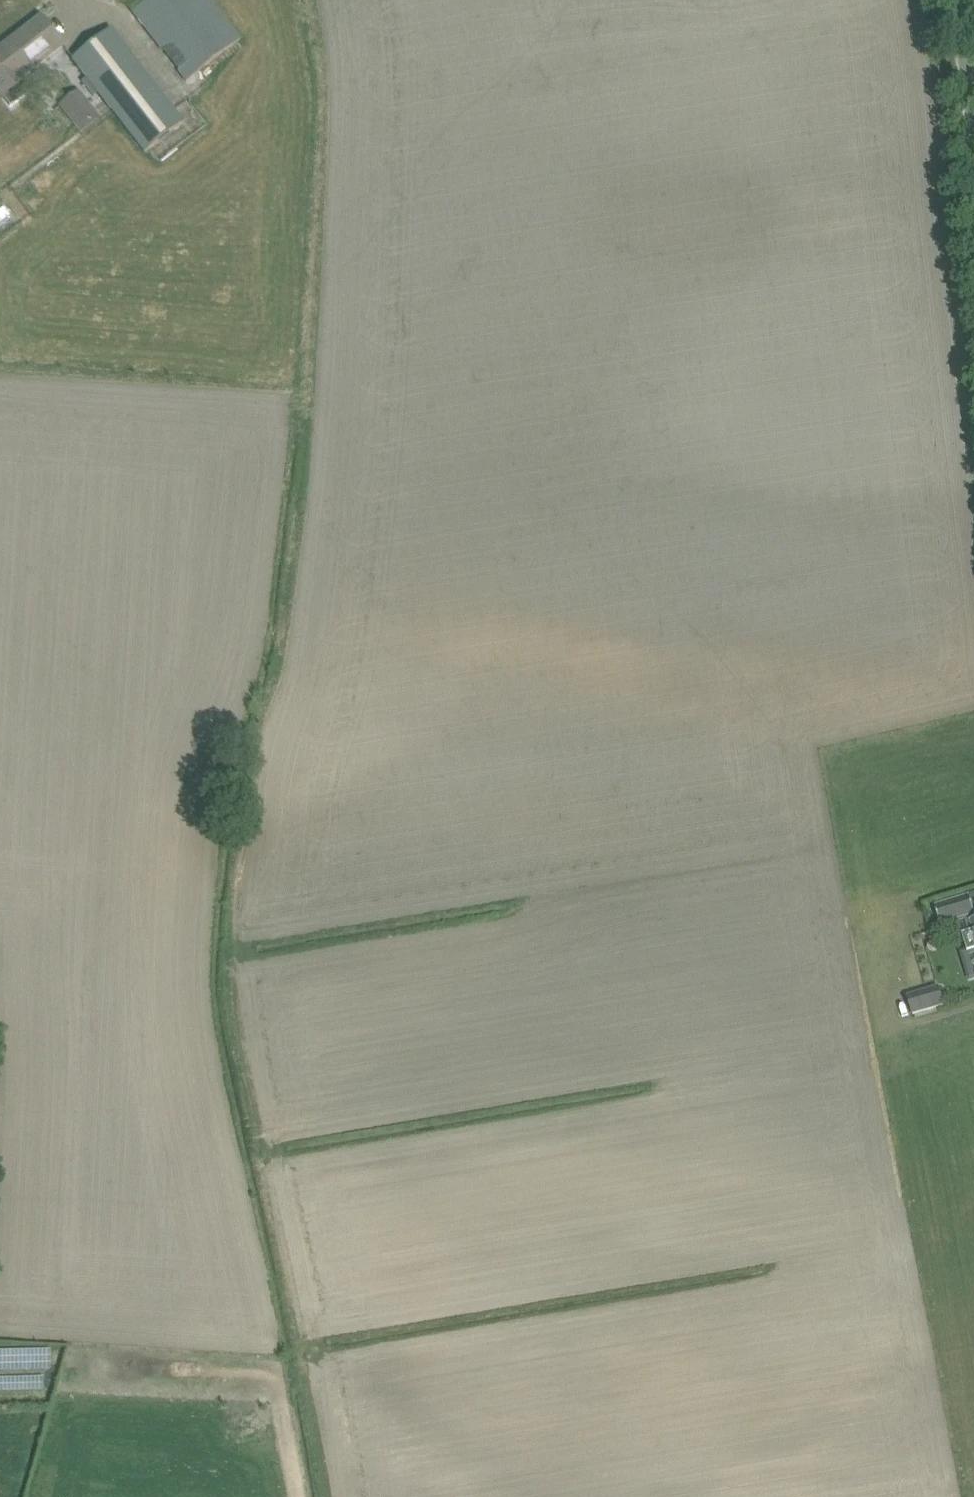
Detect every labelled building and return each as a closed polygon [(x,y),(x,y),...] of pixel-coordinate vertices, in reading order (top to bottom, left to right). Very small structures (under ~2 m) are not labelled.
[(186,81),(240,40),(210,0),(148,0),(133,12),(186,81)] [(3,97),(10,107),(31,91),(21,78),(63,46),(41,17),(0,49),(0,93),(3,97)] [(110,29),(72,59),(85,75),(93,85),(98,92),(108,104),(113,111),(124,125),(146,152),(150,149),(183,123),(123,45),(110,29)] [(59,106),(63,111),(80,133),(101,117),(79,90),(59,106)] [(935,907),(941,924),(973,914),(973,909),(970,896),(935,907)] [(963,935),(968,952),(973,951),(973,931),(963,935)] [(939,987),(908,997),(913,1014),(944,1005),(939,987)]
